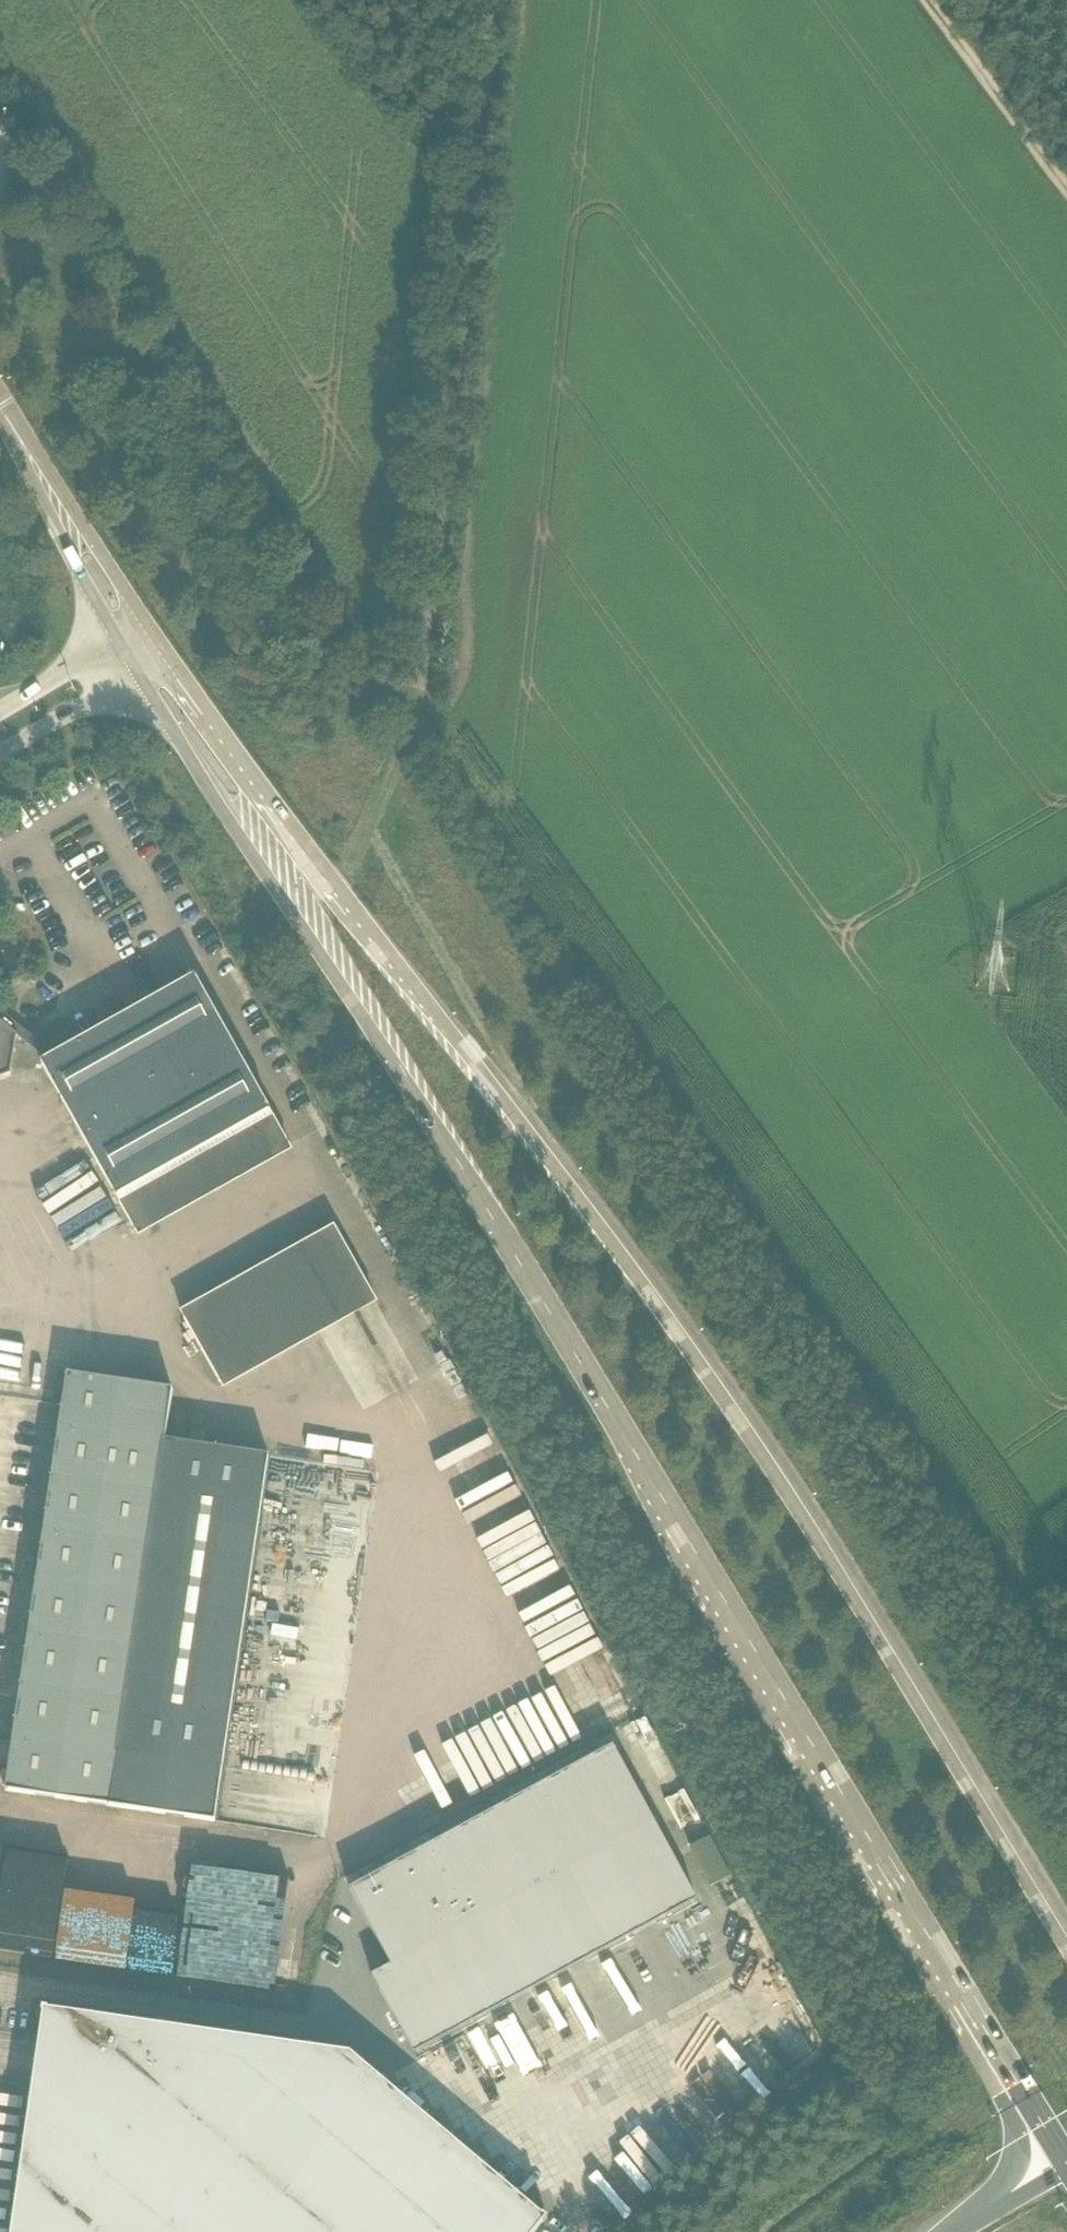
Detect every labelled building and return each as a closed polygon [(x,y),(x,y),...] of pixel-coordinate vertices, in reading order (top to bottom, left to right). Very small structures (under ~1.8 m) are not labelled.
[(11,1073),(17,1035),(46,1060),(41,1063),(117,1198),(270,1111),(195,976),(55,1055),(6,1015),(8,1008),(0,1002),(0,1077),(11,1073)] [(105,996),(40,1019),(48,1042),(113,1018),(105,996)] [(335,1226),(176,1303),(214,1383),(374,1306),(335,1226)] [(165,1441),(173,1390),(67,1374),(6,1791),(111,1806),(215,1822),(269,1456),(165,1441)] [(609,1656),(589,1667),(608,1703),(628,1692),(609,1656)] [(372,1976),(414,2054),(697,1900),(613,1746),(349,1889),(391,1965),(372,1976)] [(27,1935),(23,1964),(83,1973),(86,1953),(82,1952),(84,1935),(105,1938),(108,1917),(35,1906),(31,1936),(27,1935)] [(546,2218),(351,2054),(44,2010),(12,2231),(535,2231),(546,2218)]
